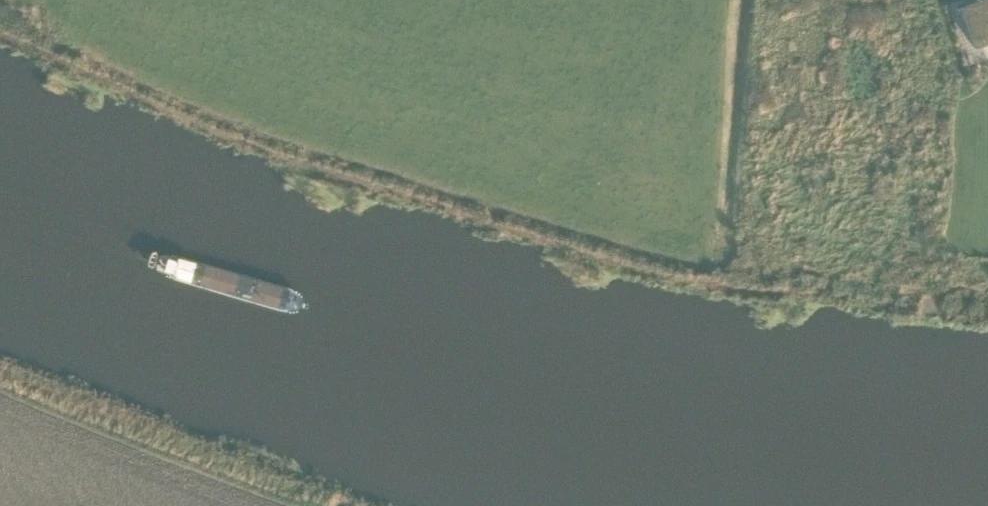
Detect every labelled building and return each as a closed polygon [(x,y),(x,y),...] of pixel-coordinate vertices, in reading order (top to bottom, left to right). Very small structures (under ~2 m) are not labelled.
[(975,47),(987,43),(987,0),(980,0),(961,6),(975,47)]
